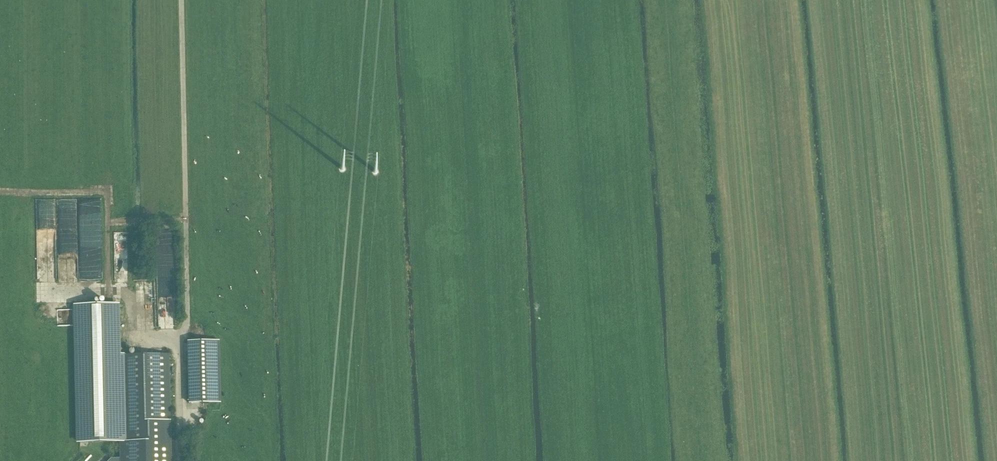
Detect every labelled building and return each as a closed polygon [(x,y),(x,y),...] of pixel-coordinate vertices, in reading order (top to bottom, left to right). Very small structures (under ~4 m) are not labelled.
[(117,304),(75,305),(79,443),(120,442),(120,459),(120,460),(171,460),(169,354),(118,355),(117,304)] [(188,342),(189,403),(220,402),(219,341),(188,342)]
